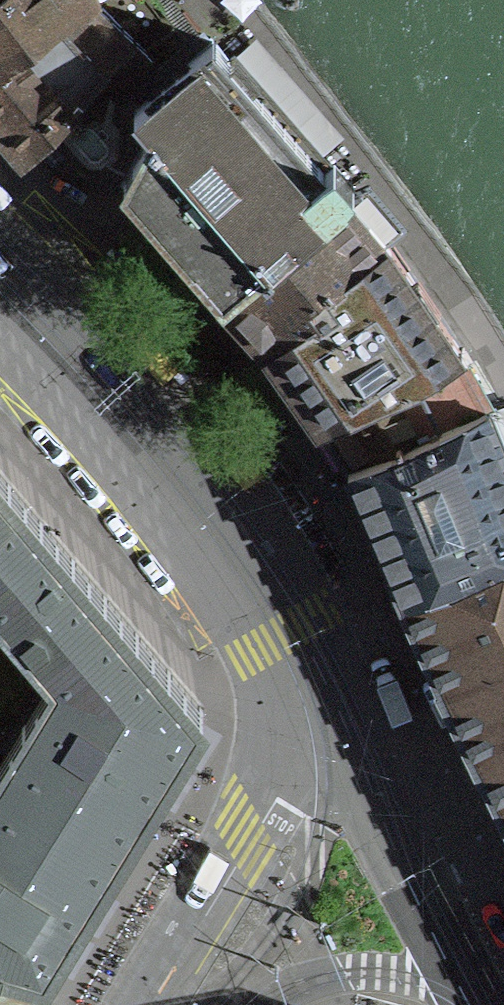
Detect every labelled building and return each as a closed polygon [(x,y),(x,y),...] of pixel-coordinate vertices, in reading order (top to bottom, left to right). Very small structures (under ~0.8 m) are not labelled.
[(95,0),(86,0),(21,41),(25,46),(0,64),(0,129),(21,154),(25,160),(31,155),(97,83),(116,98),(123,96),(152,59),(95,0)] [(25,46),(21,41),(86,0),(0,0),(0,64),(25,46)] [(212,41),(134,109),(151,129),(123,182),(149,211),(222,295),(267,255),(271,259),(345,193),(353,183),(333,160),(323,168),(212,41)] [(329,281),(385,238),(404,222),(367,179),(355,185),(353,183),(345,193),(271,259),(267,255),(222,295),(221,296),(238,314),(268,346),(269,345),(318,309),(306,294),(325,276),(329,281)] [(321,419),(321,420),(462,348),(386,237),(385,238),(329,281),(325,276),(306,294),(318,309),(269,345),(270,348),(292,379),(321,419)] [(468,356),(462,348),(321,420),(320,421),(328,433),(346,463),(347,463),(430,422),(488,394),(486,391),(468,356)] [(490,393),(488,394),(430,422),(347,463),(347,465),(367,511),(400,589),(402,592),(402,591),(492,551),(494,556),(503,550),(503,399),(490,393)] [(22,990),(23,988),(29,971),(32,961),(45,965),(114,853),(202,710),(0,475),(0,983),(22,990)] [(494,556),(492,551),(402,591),(430,651),(441,675),(482,759),(503,804),(503,550),(494,556)] [(22,991),(22,990),(0,983),(0,1004),(22,1004),(24,991),(22,991)]
